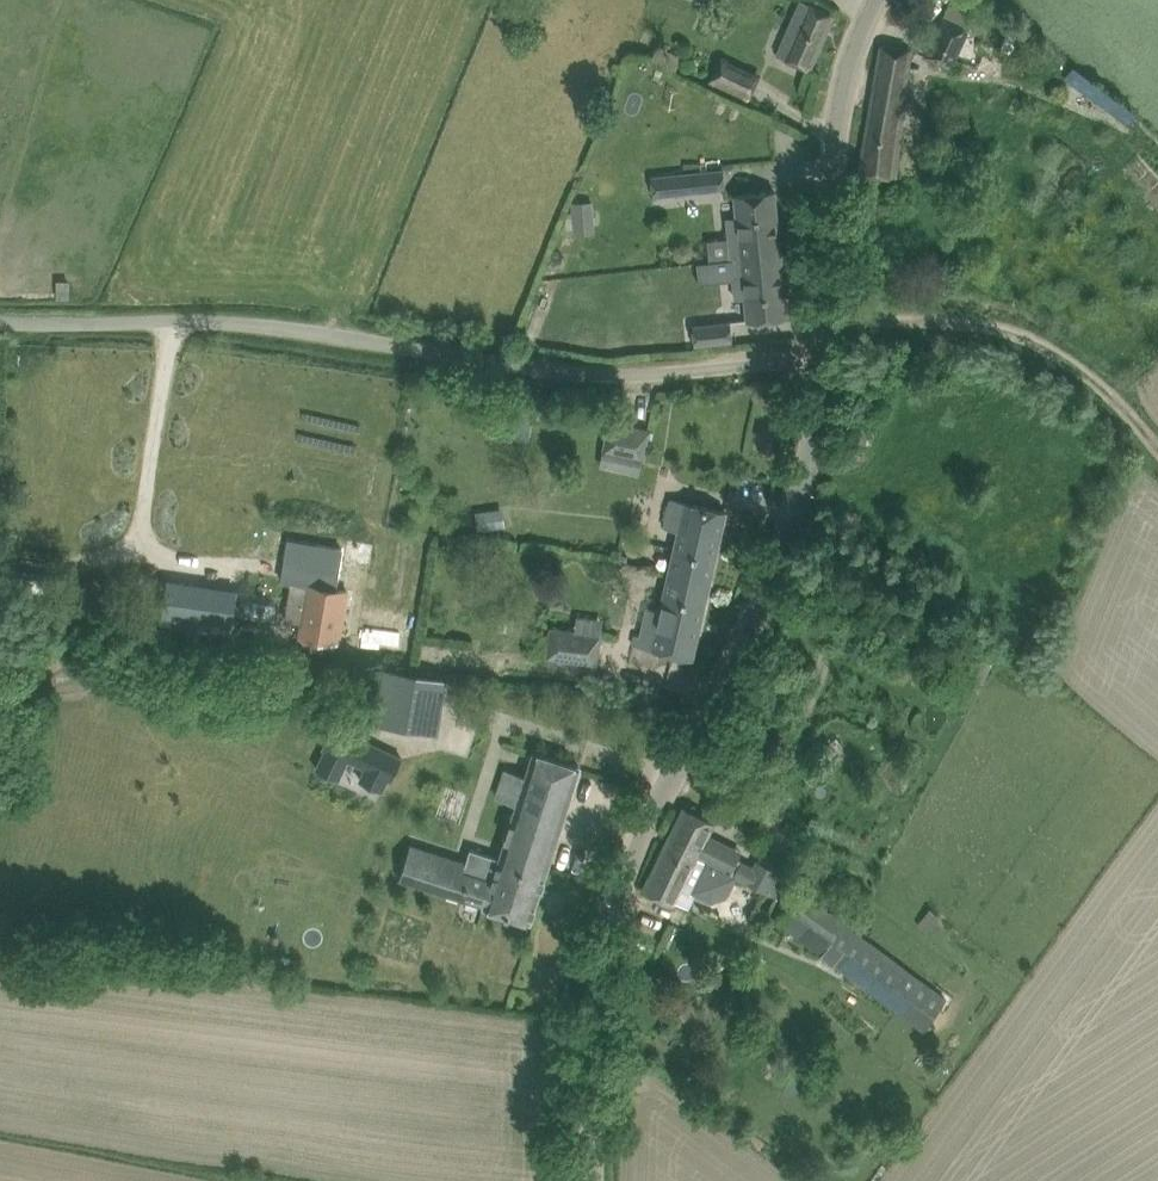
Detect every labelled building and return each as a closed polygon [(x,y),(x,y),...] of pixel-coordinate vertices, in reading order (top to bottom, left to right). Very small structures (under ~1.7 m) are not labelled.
[(811,69),(835,15),(805,1),(781,56),(811,69)] [(951,66),(968,27),(945,17),(926,54),(951,66)] [(676,70),(683,56),(660,45),(652,58),(676,70)] [(893,178),(910,73),(913,49),(881,45),(860,172),(883,176),(893,178)] [(722,58),(712,80),(729,89),(740,67),(722,58)] [(1069,79),(1126,122),(1134,113),(1078,69),(1069,79)] [(652,195),(725,188),(723,169),(651,177),(652,195)] [(739,237),(730,238),(732,258),(782,253),(775,190),(735,195),(737,217),(739,237)] [(575,232),(596,231),(594,200),(573,202),(575,232)] [(732,258),(698,262),(700,283),(734,279),(744,278),(746,297),(748,320),(788,316),(782,253),(732,258)] [(696,344),(733,341),(731,321),(694,324),(696,344)] [(511,413),(507,435),(527,439),(531,417),(511,413)] [(857,417),(853,440),(866,442),(870,419),(857,417)] [(610,420),(603,451),(645,460),(652,429),(610,420)] [(710,583),(726,511),(671,498),(665,527),(678,530),(669,573),(710,583)] [(480,529),(506,526),(504,507),(477,511),(480,529)] [(289,541),(283,581),(294,583),(288,621),(303,623),(301,635),(337,641),(345,591),(336,590),(342,550),(289,541)] [(636,634),(633,644),(693,658),(710,583),(669,573),(661,611),(648,608),(641,635),(636,634)] [(232,633),(238,589),(203,584),(198,618),(162,613),(161,624),(232,633)] [(598,663),(602,633),(551,627),(548,656),(598,663)] [(386,668),(376,721),(438,732),(447,679),(386,668)] [(326,749),(319,763),(342,774),(349,759),(366,767),(362,775),(386,786),(389,779),(400,756),(337,726),(326,749)] [(530,920),(580,766),(534,751),(500,858),(471,848),(466,862),(411,844),(400,879),(530,920)] [(679,818),(667,843),(664,850),(669,852),(671,847),(680,851),(685,850),(700,857),(735,875),(737,876),(776,896),(787,875),(758,860),(754,867),(738,859),(742,852),(709,835),(715,822),(685,806),(679,818)] [(664,850),(644,890),(675,905),(676,901),(690,907),(697,893),(711,900),(725,894),(735,875),(700,857),(685,850),(680,851),(671,847),(669,852),(664,850)] [(923,1031),(948,998),(802,889),(778,921),(923,1031)] [(788,1055),(772,1064),(784,1084),(799,1075),(788,1055)]
